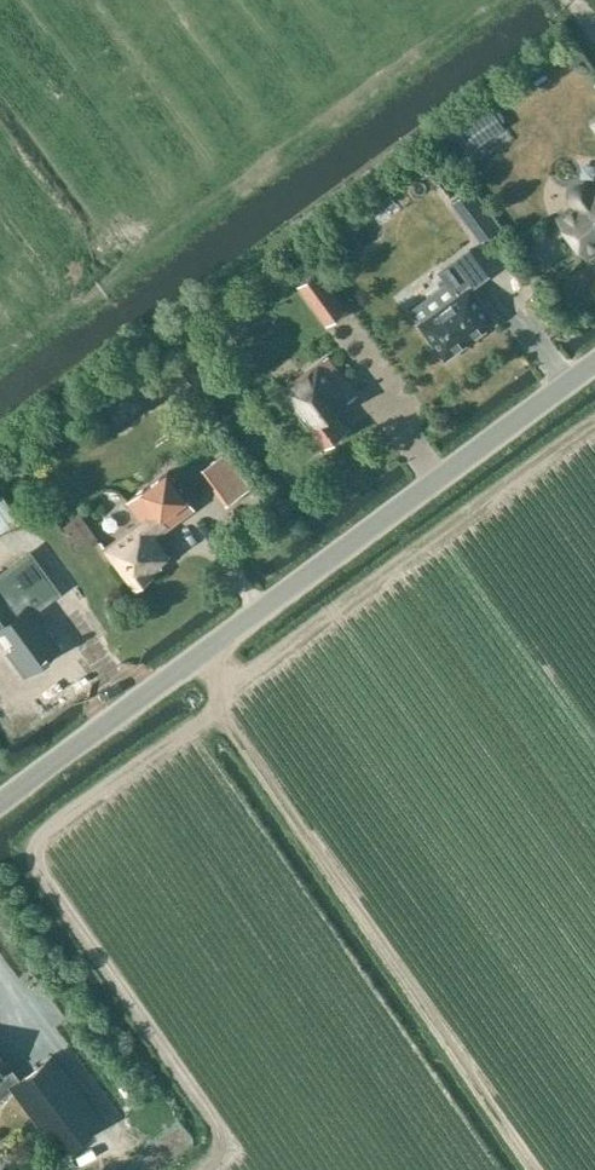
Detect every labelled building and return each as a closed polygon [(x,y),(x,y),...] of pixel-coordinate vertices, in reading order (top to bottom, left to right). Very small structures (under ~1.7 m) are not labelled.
[(578,205),(561,218),(587,254),(594,248),(594,192),(594,193),(591,189),(587,186),(582,186),(577,187),(574,191),(574,196),(575,201),(578,205)] [(462,213),(482,241),(499,229),(478,201),(462,213)] [(459,295),(419,324),(446,360),(497,322),(471,287),(489,274),(470,249),(441,270),(459,295)] [(348,309),(334,290),(319,270),(299,285),(328,324),(348,309)] [(283,389),(290,398),(326,447),(347,431),(333,412),(357,394),(328,355),(283,389)] [(238,499),(265,479),(240,443),(212,463),(238,499)] [(102,540),(101,541),(135,588),(154,574),(152,572),(162,565),(160,562),(171,555),(156,535),(196,507),(169,470),(128,500),(143,519),(106,546),(102,540)] [(0,573),(0,641),(7,650),(11,648),(18,658),(16,660),(25,672),(48,654),(47,652),(59,644),(33,609),(58,590),(30,551),(0,573)] [(2,1094),(10,1087),(58,1152),(97,1123),(100,1121),(50,1055),(16,1081),(7,1069),(8,1068),(0,1057),(0,1092),(2,1094)]
